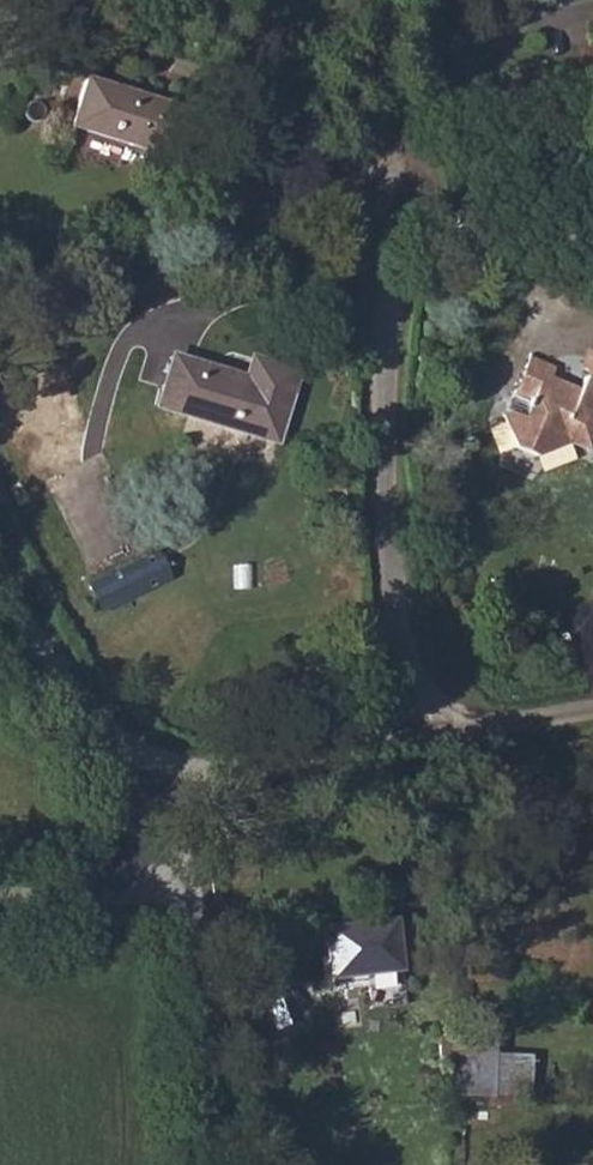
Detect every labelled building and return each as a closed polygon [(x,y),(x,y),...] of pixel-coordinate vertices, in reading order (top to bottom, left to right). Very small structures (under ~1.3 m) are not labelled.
[(86,84),(70,130),(169,168),(184,123),(86,84)] [(513,400),(532,409),(530,422),(571,440),(581,419),(591,421),(592,417),(592,376),(583,372),(575,392),(551,382),(557,367),(530,357),(513,400)] [(173,361),(158,405),(270,448),(298,373),(277,365),(264,395),(173,361)] [(147,541),(98,565),(113,593),(161,570),(147,541)] [(98,565),(80,575),(94,602),(113,593),(98,565)] [(404,924),(335,935),(344,984),(412,972),(404,924)] [(456,1027),(454,1090),(531,1092),(532,1050),(496,1049),(497,1028),(456,1027)]
